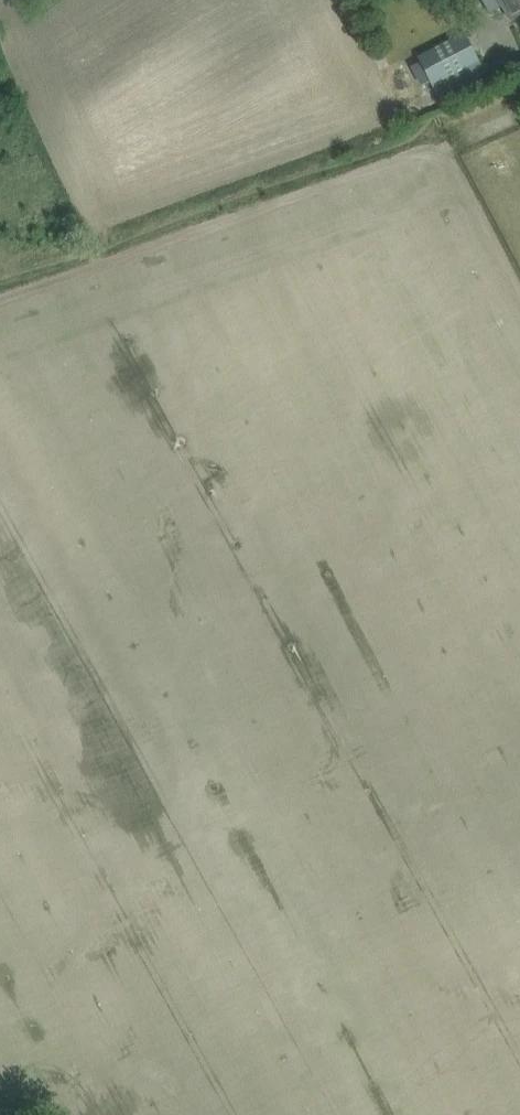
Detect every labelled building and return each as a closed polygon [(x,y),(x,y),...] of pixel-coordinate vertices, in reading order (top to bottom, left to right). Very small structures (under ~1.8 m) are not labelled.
[(519,14),(519,0),(499,0),(510,19),(519,14)] [(479,60),(465,33),(418,57),(432,84),(479,60)]
